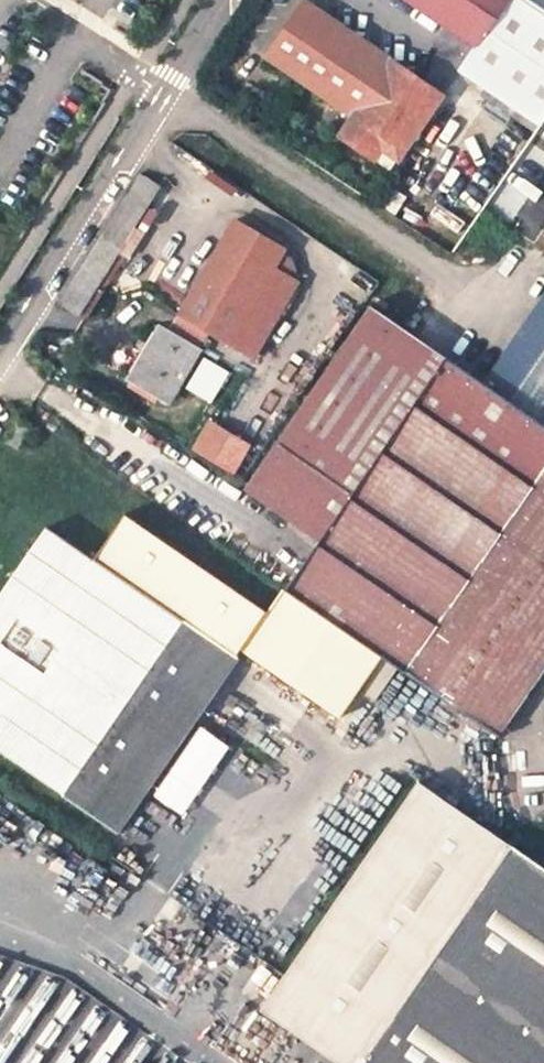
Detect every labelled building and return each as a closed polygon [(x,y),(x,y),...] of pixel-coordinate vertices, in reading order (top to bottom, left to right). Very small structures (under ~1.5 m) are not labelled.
[(442,93),(306,0),(303,0),(266,55),(340,107),(355,117),(341,136),(390,170),(401,154),(442,93)] [(475,43),(459,67),(540,124),(543,119),(543,11),(528,0),(412,0),(475,43)] [(401,154),(390,170),(396,173),(406,157),(401,154)] [(85,315),(125,251),(120,248),(158,187),(138,175),(100,236),(60,301),(85,315)] [(515,210),(529,190),(519,184),(506,205),(515,210)] [(401,221),(412,229),(421,213),(411,206),(401,221)] [(169,332),(159,327),(130,377),(168,401),(208,331),(230,344),(252,358),(297,282),(275,269),(284,249),(235,220),(179,314),(169,332)] [(482,382),(543,424),(543,294),(482,382)] [(321,540),(443,355),(371,304),(246,486),(321,540)] [(124,373),(130,377),(159,327),(153,323),(124,373)] [(404,670),(437,622),(470,574),(502,529),(533,483),(543,467),(543,424),(482,382),(443,355),(321,540),(286,589),(398,666),(404,670)] [(242,475),(256,442),(209,421),(194,454),(242,475)] [(533,483),(543,491),(543,467),(533,483)] [(533,483),(502,529),(543,558),(543,491),(533,483)] [(239,657),(243,647),(268,611),(128,513),(99,559),(92,556),(50,528),(0,601),(0,749),(119,833),(239,657)] [(502,529),(470,574),(543,626),(543,558),(502,529)] [(543,664),(543,626),(470,574),(437,622),(529,686),(543,664)] [(359,688),(375,700),(398,666),(286,589),(284,587),(268,611),(243,647),(341,715),(359,688)] [(404,670),(496,734),(529,686),(437,622),(404,670)] [(407,691),(412,683),(401,676),(397,684),(407,691)] [(490,830),(418,780),(285,974),(261,1009),(273,1017),(340,1062),(359,1062),(511,843),(490,830)] [(511,843),(359,1062),(543,1062),(543,862),(513,841),(511,843)]
